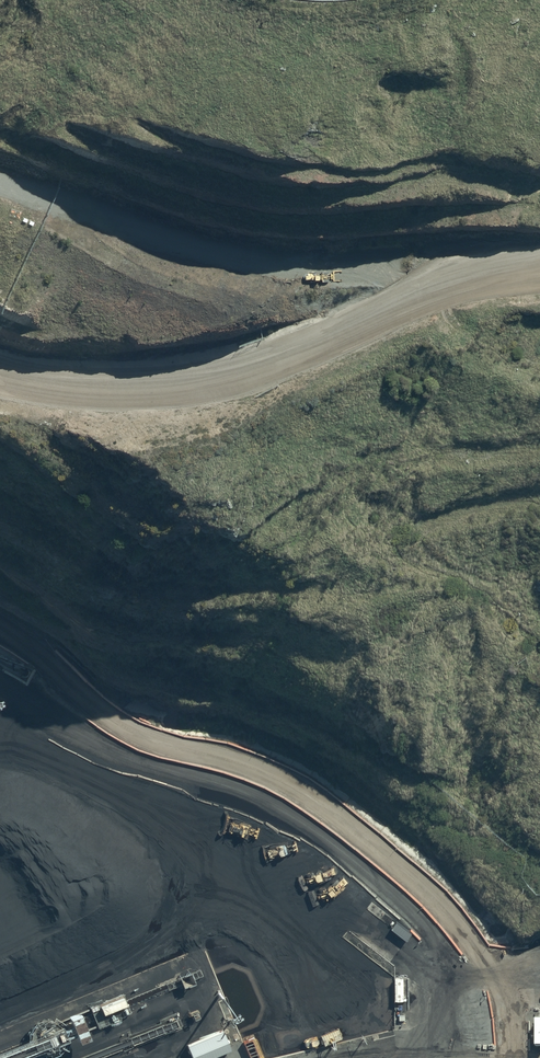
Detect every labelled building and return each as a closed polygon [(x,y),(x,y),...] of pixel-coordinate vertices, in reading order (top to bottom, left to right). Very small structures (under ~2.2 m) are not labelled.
[(405,978),(395,978),(395,1017),(398,1017),(398,1021),(405,1020),(405,1019),(406,1019),(405,978)] [(185,1046),(191,1057),(211,1057),(232,1048),(223,1029),(185,1046)]
